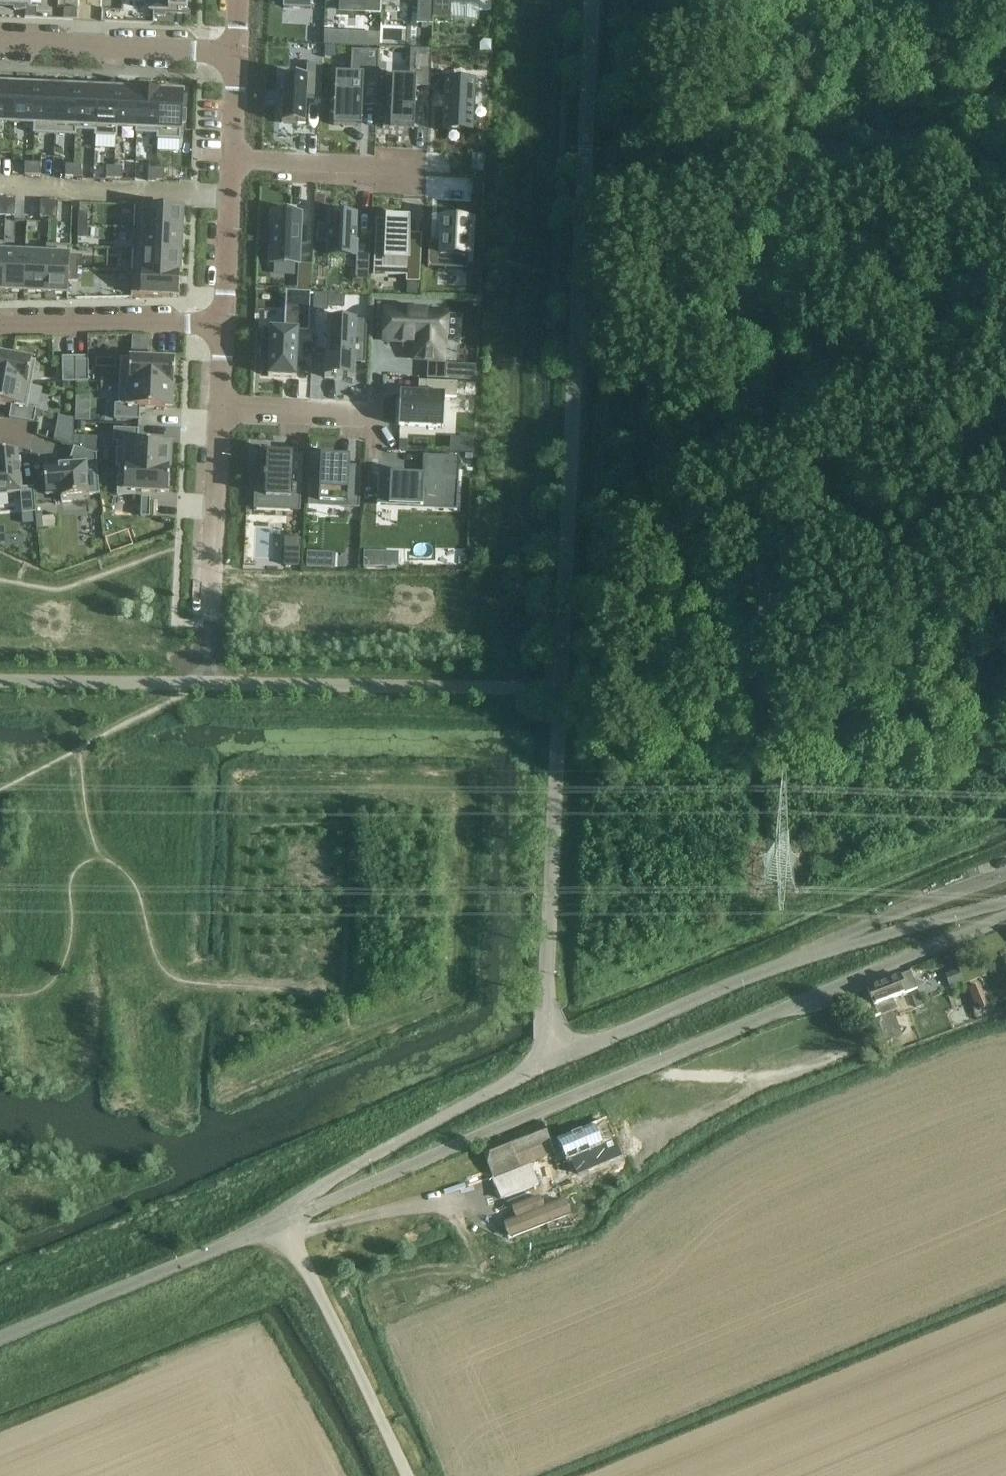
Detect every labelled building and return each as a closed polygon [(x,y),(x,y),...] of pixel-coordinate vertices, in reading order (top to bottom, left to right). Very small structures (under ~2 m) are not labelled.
[(14,6),(14,11),(26,11),(26,7),(29,7),(29,4),(41,4),(41,0),(0,0),(0,5),(14,6)] [(187,0),(151,0),(150,12),(153,12),(153,17),(165,17),(165,13),(187,14),(187,0)] [(283,9),(310,10),(311,0),(284,0),(283,9)] [(365,0),(365,14),(380,15),(381,0),(358,0),(365,0)] [(416,24),(432,24),(432,18),(433,0),(431,0),(417,0),(416,24)] [(450,19),(451,3),(479,5),(479,0),(433,0),(432,18),(450,19)] [(385,78),(382,129),(414,130),(415,107),(415,96),(416,87),(430,88),(431,50),(410,49),(409,80),(385,78)] [(378,52),(352,51),(351,75),(336,74),(334,125),(362,127),(363,107),(363,88),(376,89),(377,89),(378,52)] [(283,76),(281,123),(305,125),(306,97),(320,98),(322,65),(306,65),(306,76),(283,76)] [(474,82),(445,80),(445,79),(444,79),(441,132),(443,132),(443,130),(472,132),(472,133),(473,133),(476,80),(474,80),(474,82)] [(14,124),(16,86),(0,85),(0,123),(14,124)] [(16,86),(14,124),(34,125),(33,134),(34,134),(36,87),(16,86)] [(36,87),(34,134),(55,135),(57,88),(36,87)] [(57,88),(55,135),(75,136),(77,89),(57,88)] [(376,89),(363,88),(363,107),(376,108),(376,89)] [(77,89),(75,136),(76,136),(76,131),(94,132),(94,137),(95,137),(97,90),(77,89)] [(97,90),(95,137),(116,138),(118,91),(97,90)] [(118,91),(116,138),(117,138),(117,128),(135,129),(135,134),(136,134),(138,92),(118,91)] [(138,92),(136,134),(157,135),(157,140),(158,140),(160,93),(138,92)] [(160,93),(158,140),(180,141),(181,124),(186,124),(186,110),(181,110),(182,94),(160,93)] [(32,177),(33,165),(25,164),(24,176),(32,177)] [(33,165),(32,177),(40,177),(41,165),(33,165)] [(73,178),(74,166),(66,166),(65,178),(73,178)] [(74,166),(73,178),(81,179),(82,167),(74,166)] [(114,180),(114,168),(106,168),(106,180),(114,180)] [(114,168),(114,180),(122,181),(122,169),(114,168)] [(156,182),(156,170),(148,170),(148,182),(156,182)] [(156,170),(156,182),(164,183),(164,171),(156,170)] [(472,185),(471,196),(482,196),(483,185),(472,185)] [(6,200),(5,217),(14,217),(15,204),(15,200),(6,200)] [(40,205),(40,218),(49,219),(49,202),(41,201),(40,205)] [(49,202),(49,219),(57,219),(58,206),(58,202),(49,202)] [(135,206),(134,229),(181,231),(182,208),(145,207),(135,206)] [(273,212),(271,263),(298,265),(300,225),(300,213),(273,212)] [(79,214),(78,225),(87,226),(87,214),(79,214)] [(317,225),(316,243),(328,244),(328,256),(356,257),(355,268),(369,268),(370,247),(356,246),(356,238),(357,215),(330,214),(329,226),(317,225)] [(376,220),(373,273),(374,273),(375,273),(375,274),(378,274),(402,274),(402,275),(405,275),(406,275),(406,283),(419,283),(420,255),(408,255),(409,218),(386,216),(385,220),(376,220)] [(429,242),(428,267),(467,269),(470,220),(442,219),(441,243),(429,242)] [(78,225),(77,239),(86,239),(87,226),(78,225)] [(134,229),(133,249),(180,251),(181,231),(134,229)] [(4,243),(1,291),(12,292),(19,292),(23,292),(25,249),(5,248),(5,243),(4,243)] [(25,249),(23,292),(28,292),(35,293),(46,293),(48,246),(46,245),(46,250),(25,249)] [(48,246),(46,293),(55,294),(62,294),(68,294),(68,292),(68,282),(69,269),(69,256),(70,247),(55,246),(48,246)] [(133,249),(132,272),(179,274),(180,251),(133,249)] [(69,256),(69,269),(78,270),(78,257),(69,256)] [(298,265),(298,274),(312,275),(312,265),(298,265)] [(369,268),(355,268),(354,281),(368,282),(369,268)] [(69,269),(68,282),(77,282),(78,270),(69,269)] [(131,291),(131,294),(140,295),(146,295),(178,297),(179,274),(132,272),(131,291)] [(261,341),(260,361),(268,362),(268,377),(296,378),(298,332),(308,332),(309,293),(286,292),(284,330),(270,329),(269,342),(261,341)] [(386,311),(384,342),(403,343),(415,343),(415,348),(415,349),(415,360),(443,361),(443,359),(443,342),(447,342),(452,342),(459,343),(460,316),(446,316),(446,313),(428,313),(428,309),(406,308),(406,311),(386,311)] [(326,320),(323,378),(354,379),(355,363),(365,364),(367,322),(326,320)] [(32,385),(36,362),(36,361),(0,355),(0,378),(32,385)] [(88,357),(75,358),(75,382),(88,382),(88,365),(88,357)] [(75,358),(62,358),(62,364),(62,382),(75,382),(75,358)] [(120,367),(119,383),(173,385),(174,375),(174,371),(174,361),(120,358),(120,367)] [(456,369),(456,381),(465,381),(475,382),(476,367),(459,366),(456,366),(456,369)] [(6,405),(11,406),(9,419),(23,421),(33,423),(36,410),(28,408),(32,385),(0,378),(0,404),(6,405)] [(400,393),(398,427),(401,427),(443,429),(445,398),(456,398),(457,383),(446,383),(427,382),(426,394),(418,394),(400,393)] [(118,405),(115,405),(115,419),(139,421),(140,407),(172,409),(173,385),(119,383),(118,405)] [(114,429),(113,443),(116,443),(115,466),(169,468),(170,445),(138,443),(139,430),(114,429)] [(70,467),(44,469),(46,495),(61,494),(61,498),(62,503),(83,501),(83,496),(88,496),(99,495),(98,475),(96,455),(73,448),(69,461),(70,467)] [(11,494),(20,494),(21,503),(22,514),(35,513),(33,488),(20,489),(17,456),(17,452),(16,452),(0,454),(0,495),(11,494)] [(292,456),(267,455),(267,467),(256,467),(254,498),(288,500),(288,505),(300,505),(301,477),(292,476),(292,456)] [(379,476),(377,508),(419,510),(454,511),(457,511),(457,510),(458,486),(458,481),(459,463),(459,458),(424,456),(424,460),(423,479),(383,477),(383,476),(379,476)] [(310,482),(309,502),(319,502),(343,503),(343,508),(359,508),(360,474),(349,473),(349,466),(349,459),(320,458),(319,482),(310,482)] [(115,466),(115,467),(118,468),(117,496),(131,496),(134,496),(134,491),(168,493),(169,469),(169,468),(115,466)] [(141,499),(140,517),(149,518),(150,499),(141,499)] [(285,538),(284,566),(299,567),(300,539),(285,538)] [(398,552),(364,551),(363,567),(397,568),(398,552)] [(307,552),(306,567),(334,569),(335,554),(307,552)] [(909,972),(900,975),(867,988),(877,1016),(867,1021),(874,1040),(887,1035),(883,1025),(896,1019),(894,1012),(897,1010),(892,998),(907,992),(906,990),(915,987),(909,972)] [(989,1007),(979,984),(968,989),(975,1006),(978,1005),(980,1010),(989,1007)] [(550,1141),(542,1122),(495,1141),(482,1147),(493,1179),(494,1178),(502,1198),(538,1184),(530,1163),(554,1153),(549,1142),(550,1141)] [(559,1141),(568,1162),(586,1155),(586,1153),(599,1147),(601,1151),(615,1146),(611,1135),(607,1126),(595,1131),(593,1127),(559,1141)] [(471,1202),(479,1199),(476,1192),(469,1196),(471,1202)]
